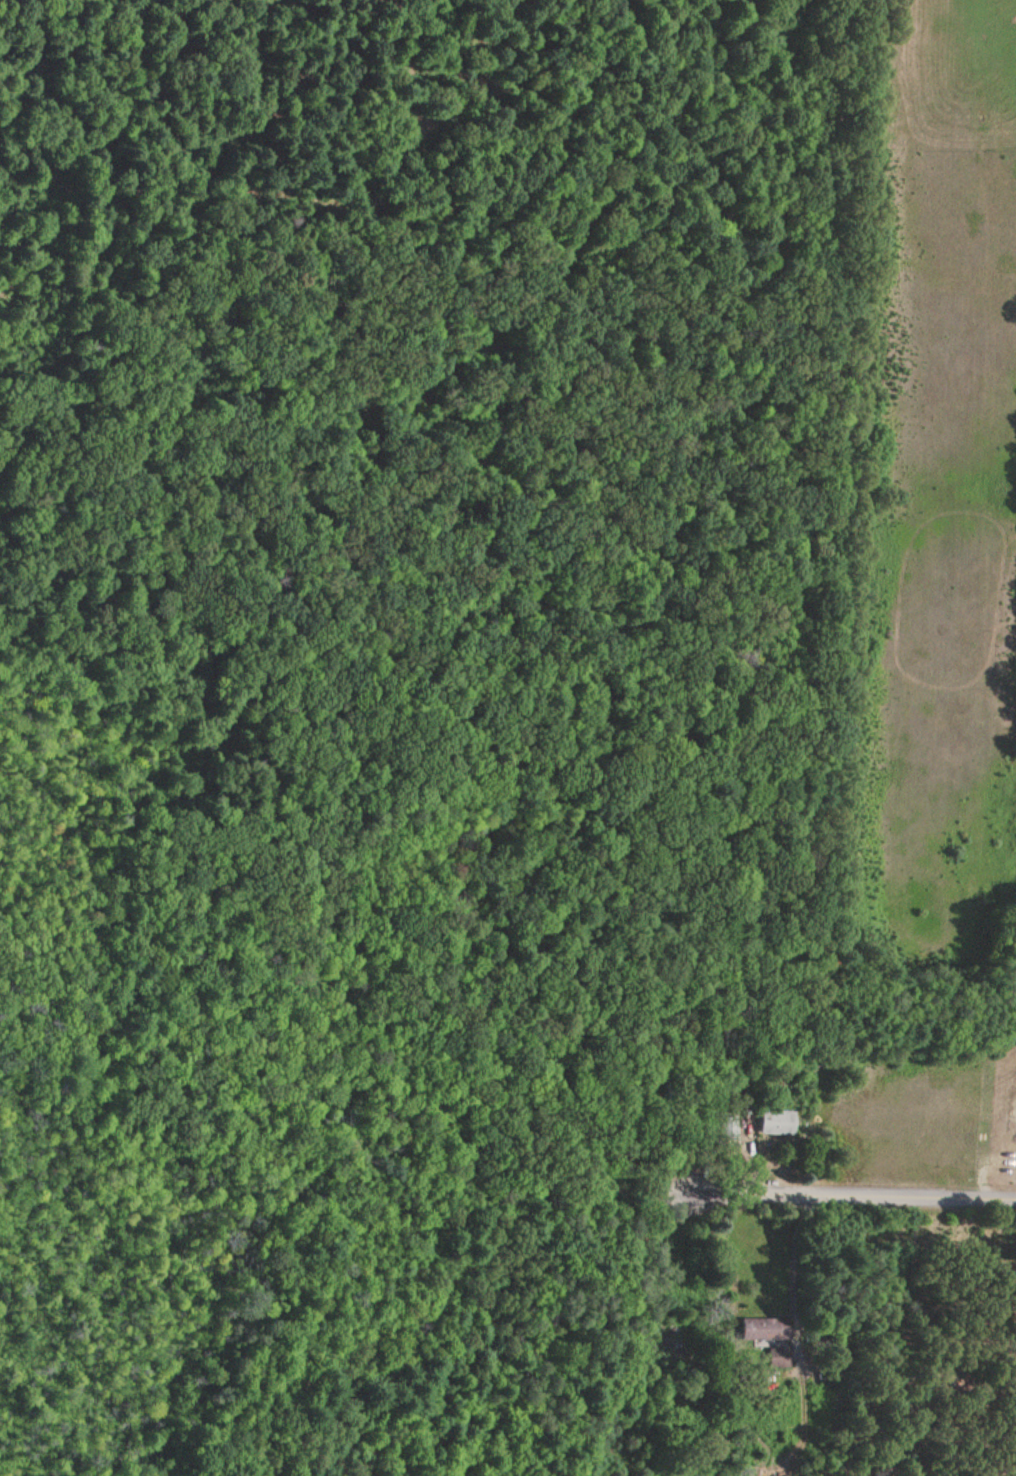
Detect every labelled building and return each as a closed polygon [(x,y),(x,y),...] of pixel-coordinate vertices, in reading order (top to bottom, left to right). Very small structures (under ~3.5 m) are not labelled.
[(793,1137),(794,1113),(759,1112),(759,1136),(793,1137)] [(714,1121),(718,1145),(732,1143),(729,1119),(714,1121)] [(789,1321),(742,1321),(742,1343),(789,1343),(789,1321)] [(769,1350),(769,1370),(793,1370),(793,1350),(769,1350)]
